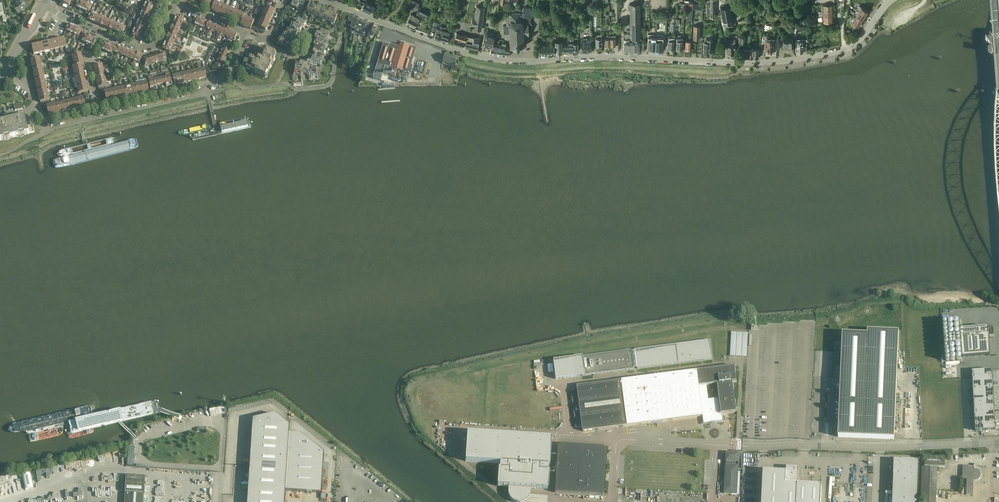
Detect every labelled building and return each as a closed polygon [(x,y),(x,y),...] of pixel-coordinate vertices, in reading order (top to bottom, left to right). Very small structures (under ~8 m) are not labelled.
[(14,1),(19,9),(16,11),(19,16),(27,11),(26,9),(27,8),(26,6),(22,0),(16,0),(14,1)] [(80,9),(83,2),(84,0),(82,0),(82,1),(79,0),(78,0),(75,7),(80,9)] [(152,9),(154,4),(150,2),(151,0),(148,0),(147,1),(145,4),(143,4),(143,5),(152,9)] [(209,10),(213,0),(211,0),(210,2),(207,1),(204,8),(209,10)] [(297,8),(300,0),(294,0),(294,1),(291,0),(289,5),(296,8),(297,8)] [(297,8),(296,8),(296,9),(301,11),(306,0),(300,0),(297,8)] [(361,9),(371,14),(374,6),(360,0),(358,5),(362,7),(361,9)] [(706,4),(706,17),(710,16),(710,18),(715,18),(715,17),(716,16),(716,14),(715,14),(715,7),(715,0),(710,0),(710,4),(706,4)] [(80,9),(84,11),(88,2),(87,1),(86,3),(83,2),(80,9)] [(410,8),(416,10),(419,4),(413,1),(410,8)] [(216,13),(220,4),(215,2),(211,10),(216,13)] [(306,12),(312,15),(316,5),(315,4),(314,5),(310,3),(306,12)] [(824,14),(824,22),(833,21),(833,5),(831,5),(831,3),(829,3),(830,5),(823,5),(823,11),(821,11),(821,14),(824,14)] [(221,15),(225,6),(220,4),(216,13),(221,15)] [(629,39),(634,39),(640,39),(639,4),(629,4),(630,30),(627,30),(627,33),(623,33),(623,39),(629,39)] [(143,10),(150,13),(152,9),(143,5),(142,6),(144,6),(143,10)] [(312,15),(317,17),(321,8),(318,6),(317,5),(316,5),(312,15)] [(859,11),(866,15),(868,12),(859,5),(857,9),(859,11)] [(226,17),(230,8),(225,6),(221,15),(226,17)] [(473,29),(480,30),(484,7),(476,6),(474,18),(472,18),(471,24),(474,24),(473,29)] [(515,47),(515,48),(519,48),(518,46),(519,46),(523,46),(524,46),(524,45),(525,45),(526,44),(526,36),(529,36),(528,27),(532,27),(531,23),(530,23),(530,18),(532,16),(531,7),(529,6),(524,6),(522,8),(522,12),(521,12),(521,11),(509,12),(509,18),(506,22),(506,25),(503,25),(504,37),(505,37),(505,39),(509,39),(509,42),(509,43),(510,42),(510,46),(509,46),(510,46),(510,47),(511,47),(510,47),(514,46),(514,47),(515,47)] [(720,7),(724,27),(728,26),(727,19),(732,19),(729,6),(720,7)] [(266,7),(263,12),(272,16),(274,10),(266,7)] [(231,19),(235,10),(230,8),(226,17),(231,19)] [(317,17),(323,20),(327,9),(326,9),(325,9),(321,8),(317,17)] [(323,20),(328,22),(332,13),(329,11),(328,10),(327,9),(323,20)] [(406,22),(415,27),(420,16),(425,19),(427,14),(418,9),(415,16),(411,14),(406,22)] [(236,21),(240,13),(235,10),(231,19),(236,21)] [(857,14),(863,19),(866,15),(859,11),(857,14)] [(87,20),(92,22),(96,12),(95,12),(94,14),(90,12),(87,20)] [(263,12),(261,17),(270,21),(272,16),(263,12)] [(139,18),(147,22),(148,17),(139,13),(138,14),(140,15),(139,18)] [(244,16),(244,17),(245,15),(240,13),(236,21),(241,23),(244,16)] [(328,22),(334,24),(338,14),(337,14),(336,14),(332,13),(328,22)] [(854,18),(861,23),(863,19),(857,14),(854,18)] [(96,24),(100,25),(104,16),(103,15),(103,17),(99,16),(96,24)] [(176,16),(175,20),(186,25),(186,23),(183,21),(184,19),(183,18),(184,16),(182,15),(181,17),(176,16)] [(240,25),(245,27),(249,19),(244,17),(244,16),(241,23),(240,25)] [(194,25),(198,27),(201,19),(197,17),(193,20),(194,25)] [(261,17),(259,22),(268,26),(270,21),(261,17)] [(353,34),(354,32),(359,20),(350,17),(348,22),(349,22),(348,25),(349,26),(349,27),(350,27),(351,27),(352,29),(350,32),(352,33),(352,34),(353,34)] [(852,22),(858,26),(861,23),(854,18),(852,22)] [(105,27),(109,29),(113,20),(112,19),(111,21),(108,20),(105,27)] [(198,27),(204,29),(207,22),(201,19),(198,27)] [(245,27),(250,29),(254,21),(249,19),(245,27)] [(296,19),(294,24),(294,25),(301,28),(304,29),(304,28),(304,26),(305,23),(296,19)] [(359,20),(354,32),(353,34),(353,35),(354,35),(355,34),(359,35),(364,22),(359,20)] [(135,27),(143,30),(145,26),(135,22),(135,23),(137,24),(135,27)] [(257,27),(265,31),(268,26),(259,22),(257,27)] [(369,24),(364,22),(359,35),(364,37),(369,24)] [(113,31),(118,33),(122,23),(121,23),(120,25),(117,23),(113,31)] [(173,24),(171,28),(182,33),(183,31),(179,30),(180,27),(173,24)] [(215,33),(218,26),(213,24),(208,36),(210,36),(212,32),(215,33)] [(292,24),(289,29),(297,32),(297,33),(299,34),(300,32),(299,31),(301,28),(294,25),(294,24),(292,24)] [(367,37),(370,38),(371,35),(374,36),(377,27),(371,25),(368,33),(367,37)] [(72,34),(74,35),(77,27),(73,26),(68,37),(70,38),(72,34)] [(72,38),(74,39),(76,36),(78,37),(80,32),(82,33),(83,31),(81,30),(81,29),(77,27),(74,35),(72,38)] [(224,37),(227,30),(222,28),(218,40),(219,40),(221,36),(224,37)] [(288,28),(285,34),(292,37),(295,38),(296,37),(295,36),(297,33),(297,32),(289,29),(288,28)] [(433,38),(440,40),(442,35),(445,36),(447,32),(437,28),(433,38)] [(316,34),(315,36),(328,41),(328,40),(327,40),(329,34),(320,30),(318,34),(318,33),(316,34)] [(131,39),(134,40),(135,37),(139,39),(141,35),(132,31),(131,32),(133,33),(132,36),(131,39)] [(169,32),(167,37),(179,41),(179,39),(176,38),(177,35),(169,32)] [(227,44),(229,45),(231,40),(234,41),(237,34),(232,32),(227,44)] [(440,40),(446,43),(450,33),(447,32),(445,36),(442,35),(440,40)] [(283,33),(281,39),(288,42),(291,43),(291,42),(291,41),(292,37),(285,34),(283,33)] [(453,45),(463,48),(466,36),(456,33),(453,45)] [(482,46),(491,48),(494,35),(485,33),(482,46)] [(81,41),(86,43),(89,36),(84,34),(81,41)] [(647,49),(655,49),(656,35),(648,34),(647,49)] [(86,43),(91,46),(94,38),(89,36),(86,43)] [(316,40),(314,43),(324,47),(326,42),(327,42),(328,41),(315,36),(314,38),(315,39),(316,40)] [(465,47),(477,50),(479,39),(466,36),(465,47)] [(277,44),(287,48),(287,47),(287,45),(288,42),(281,39),(279,38),(277,44)] [(783,39),(783,48),(794,48),(793,38),(783,39)] [(703,54),(709,54),(709,51),(712,51),(713,39),(706,39),(706,42),(703,42),(703,54)] [(727,46),(727,55),(735,54),(735,45),(735,39),(727,40),(727,46)] [(765,40),(766,50),(775,50),(775,39),(765,40)] [(798,40),(798,52),(803,52),(803,51),(807,51),(807,45),(803,45),(803,40),(798,40)] [(166,41),(164,45),(175,50),(176,48),(172,46),(173,44),(166,41)] [(581,41),(581,51),(591,51),(591,41),(581,41)] [(101,50),(106,52),(109,45),(104,42),(101,50)] [(315,47),(313,50),(323,54),(325,49),(326,49),(327,48),(324,47),(314,43),(313,45),(314,47),(315,47)] [(377,65),(372,79),(380,81),(383,73),(390,76),(392,69),(399,71),(406,73),(408,74),(416,49),(400,44),(399,48),(384,43),(377,65)] [(502,55),(508,56),(509,51),(508,51),(508,50),(506,46),(505,46),(506,44),(502,43),(501,45),(501,49),(501,50),(503,51),(502,55)] [(489,53),(496,54),(498,45),(493,44),(492,48),(491,48),(489,53)] [(538,45),(539,54),(554,53),(554,45),(544,45),(544,44),(542,44),(542,45),(538,45)] [(106,52),(111,54),(114,47),(109,45),(106,52)] [(247,57),(242,67),(246,68),(246,69),(250,71),(251,70),(255,71),(254,73),(265,78),(266,74),(267,75),(271,66),(270,65),(271,62),(273,62),(275,58),(274,57),(275,54),(255,45),(251,53),(255,55),(252,59),(247,57)] [(122,56),(125,49),(121,47),(116,58),(118,59),(120,55),(122,56)] [(314,54),(312,58),(322,62),(324,56),(325,57),(326,56),(323,54),(313,50),(312,52),(313,54),(314,54)] [(130,60),(133,52),(129,51),(124,62),(126,63),(128,59),(130,60)] [(219,58),(225,61),(227,56),(216,51),(215,53),(220,55),(219,58)] [(133,65),(135,66),(136,62),(139,63),(142,56),(137,54),(133,65)] [(442,62),(454,66),(457,58),(445,54),(442,62)] [(143,60),(145,66),(149,64),(149,65),(151,65),(148,58),(143,60)] [(308,74),(309,74),(309,73),(316,74),(316,68),(321,69),(322,62),(312,58),(310,62),(308,74)] [(214,68),(221,70),(223,66),(212,61),(211,62),(216,64),(214,68)] [(300,76),(301,76),(301,73),(303,63),(301,62),(299,63),(299,64),(296,64),(294,74),(300,75),(300,76)] [(301,73),(307,74),(307,75),(308,76),(308,74),(310,62),(308,62),(307,63),(306,63),(303,63),(301,73)] [(170,76),(159,79),(161,84),(166,83),(166,87),(172,85),(170,76)] [(149,81),(151,90),(156,89),(156,86),(161,84),(159,79),(149,81)] [(35,133),(33,127),(27,128),(25,119),(25,117),(19,118),(16,119),(5,122),(1,123),(0,123),(0,141),(35,133)] [(990,355),(988,327),(960,330),(962,358),(990,355)] [(865,408),(868,331),(867,331),(867,335),(842,334),(842,347),(841,365),(838,437),(894,439),(895,409),(865,408)] [(868,331),(865,408),(895,409),(898,332),(868,331)] [(731,332),(730,356),(747,357),(748,333),(731,332)] [(631,350),(553,360),(555,379),(634,369),(634,368),(637,368),(637,369),(712,359),(709,340),(635,350),(635,351),(632,351),(631,350)] [(736,381),(735,366),(734,366),(697,371),(702,416),(703,416),(704,423),(722,421),(721,414),(736,412),(732,382),(736,381)] [(992,370),(972,371),(975,431),(988,431),(996,430),(992,371),(992,370)] [(702,416),(697,371),(617,381),(623,426),(702,416)] [(623,426),(617,381),(577,386),(578,391),(571,392),(576,427),(582,427),(583,431),(623,426)] [(158,399),(63,421),(66,435),(160,413),(158,399)] [(285,491),(289,433),(289,425),(274,414),(252,420),(247,501),(284,501),(285,491)] [(321,493),(324,453),(317,448),(300,434),(289,433),(285,491),(321,493)] [(549,472),(548,472),(548,467),(549,467),(551,438),(467,433),(465,461),(500,464),(499,469),(498,469),(497,486),(508,487),(508,491),(508,492),(508,494),(508,495),(509,497),(510,498),(511,500),(512,501),(514,501),(519,501),(520,488),(531,488),(548,490),(549,472)] [(555,493),(579,494),(582,446),(562,444),(561,446),(558,446),(555,493)] [(582,446),(579,494),(604,496),(607,447),(582,446)] [(740,472),(738,471),(738,470),(741,470),(742,454),(739,453),(739,452),(734,452),(734,453),(726,453),(726,462),(726,466),(725,484),(723,484),(723,487),(725,487),(724,494),(736,495),(736,501),(738,501),(738,495),(739,495),(740,472)] [(945,458),(925,457),(925,467),(937,467),(940,467),(945,468),(945,464),(946,464),(947,464),(947,463),(947,462),(946,462),(946,461),(945,461),(945,458)] [(894,460),(892,501),(917,501),(919,462),(894,460)] [(974,470),(974,468),(974,464),(974,466),(963,466),(962,479),(967,479),(966,495),(973,495),(973,496),(973,482),(973,480),(975,480),(976,480),(978,480),(979,479),(980,478),(980,477),(981,475),(981,474),(980,472),(979,471),(978,470),(977,470),(975,470),(974,470)] [(762,501),(821,501),(821,486),(798,485),(799,468),(786,467),(786,473),(763,471),(762,501)] [(939,472),(940,467),(937,467),(925,467),(922,467),(921,482),(921,497),(923,497),(936,498),(937,472),(939,472)] [(126,475),(125,493),(144,494),(145,477),(126,475)] [(520,488),(519,501),(524,501),(526,501),(528,500),(529,498),(530,496),(531,495),(531,488),(520,488)] [(124,501),(143,501),(144,494),(125,493),(124,501)]
